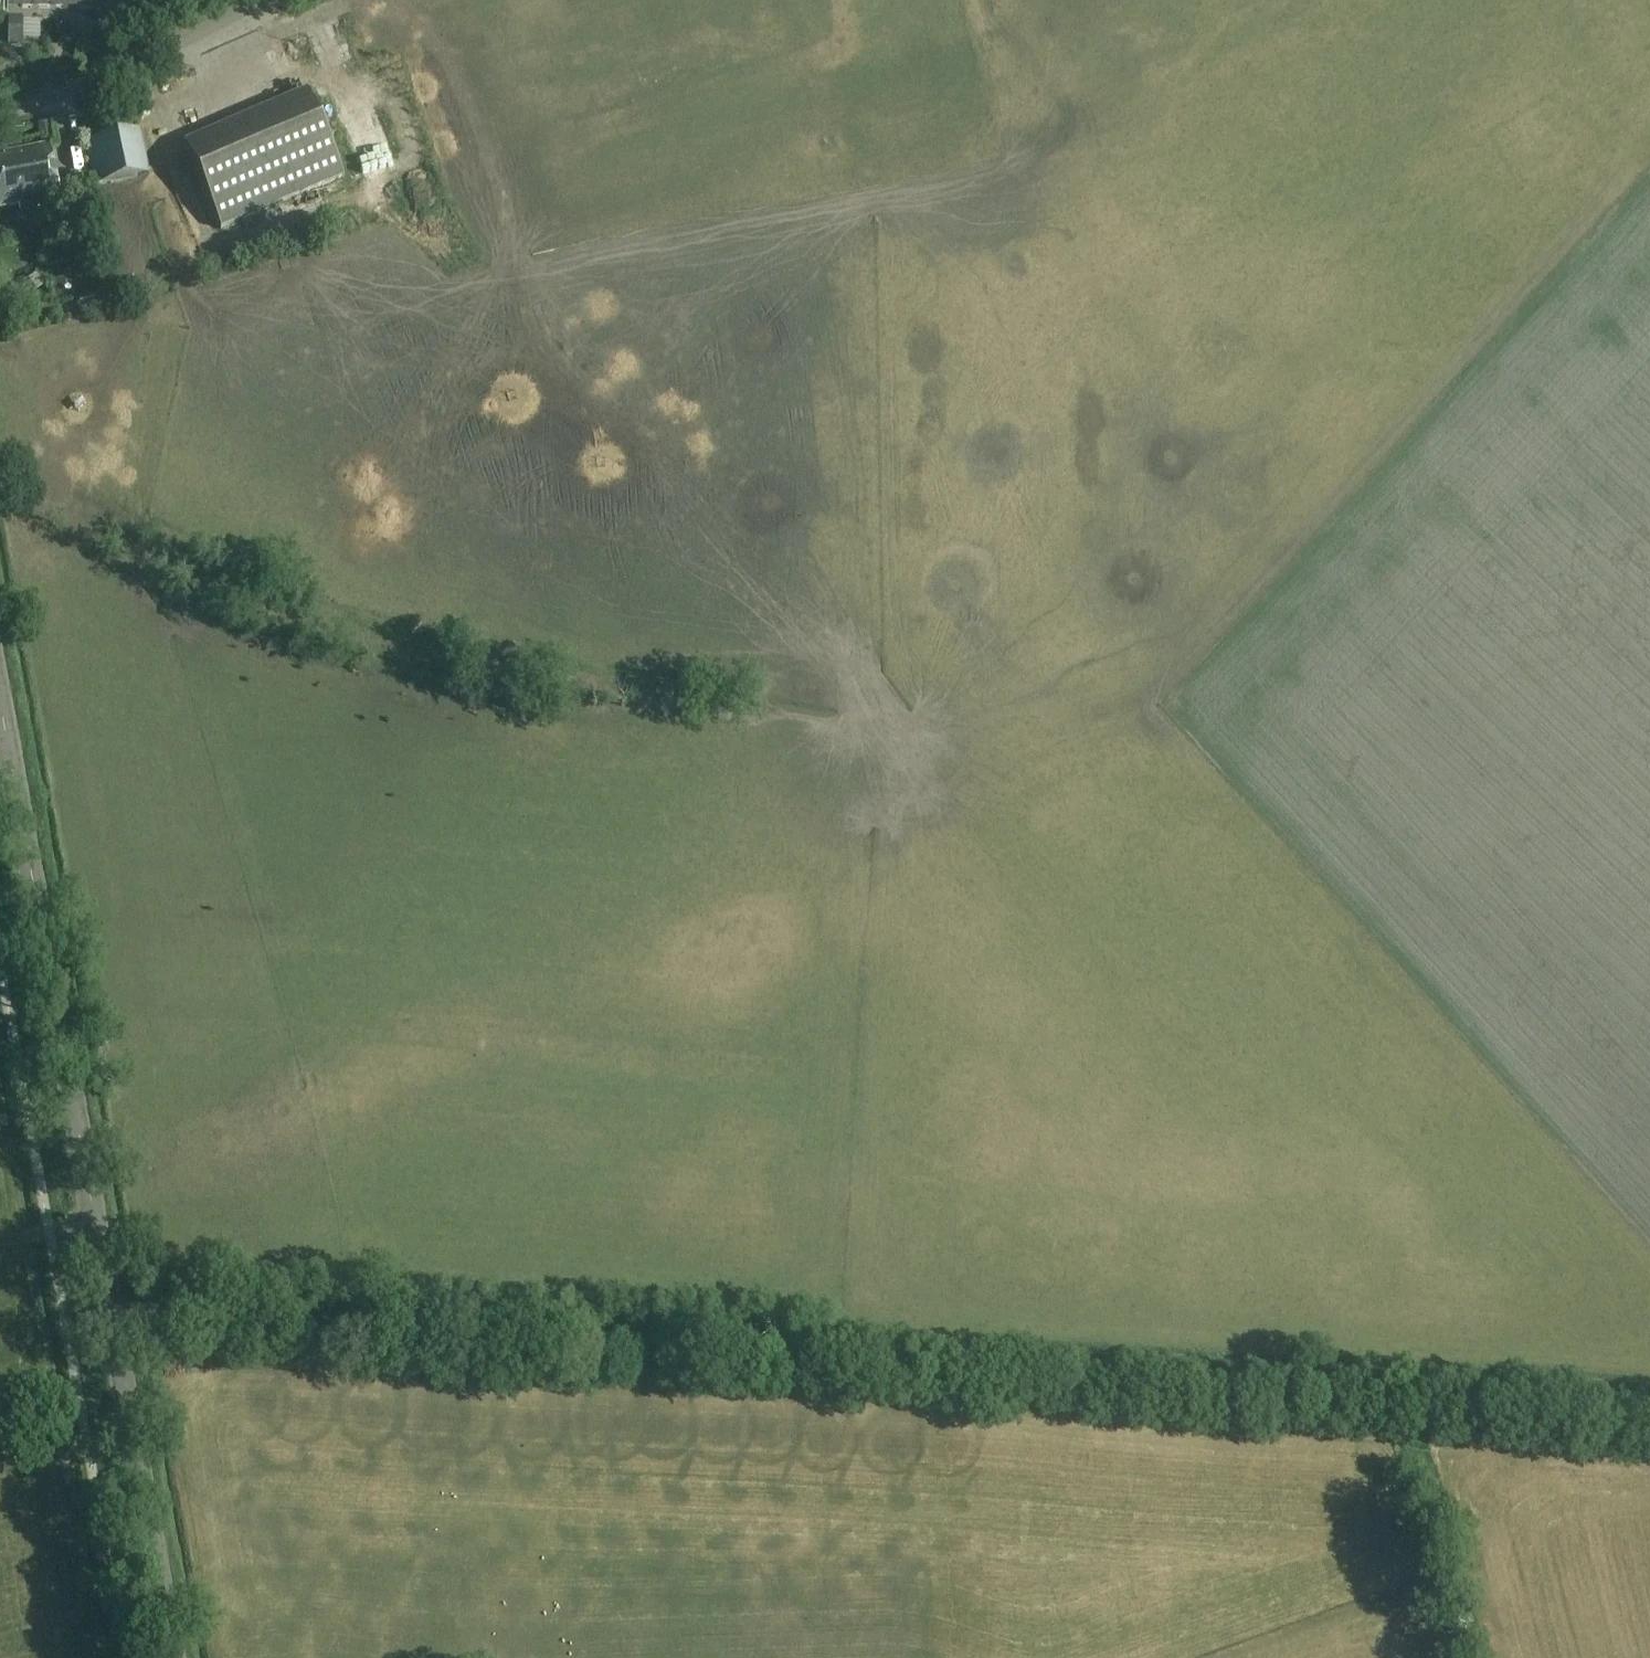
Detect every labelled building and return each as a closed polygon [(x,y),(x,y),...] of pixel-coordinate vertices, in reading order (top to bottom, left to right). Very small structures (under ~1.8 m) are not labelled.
[(23,45),(23,16),(8,16),(7,45),(23,45)] [(228,54),(230,72),(244,71),(243,53),(228,54)] [(223,231),(345,178),(307,91),(185,144),(223,231)] [(59,203),(47,145),(1,154),(2,162),(0,162),(0,209),(16,206),(17,211),(59,203)] [(149,211),(159,207),(152,187),(141,192),(149,211)] [(70,238),(87,235),(84,213),(66,216),(70,238)]
